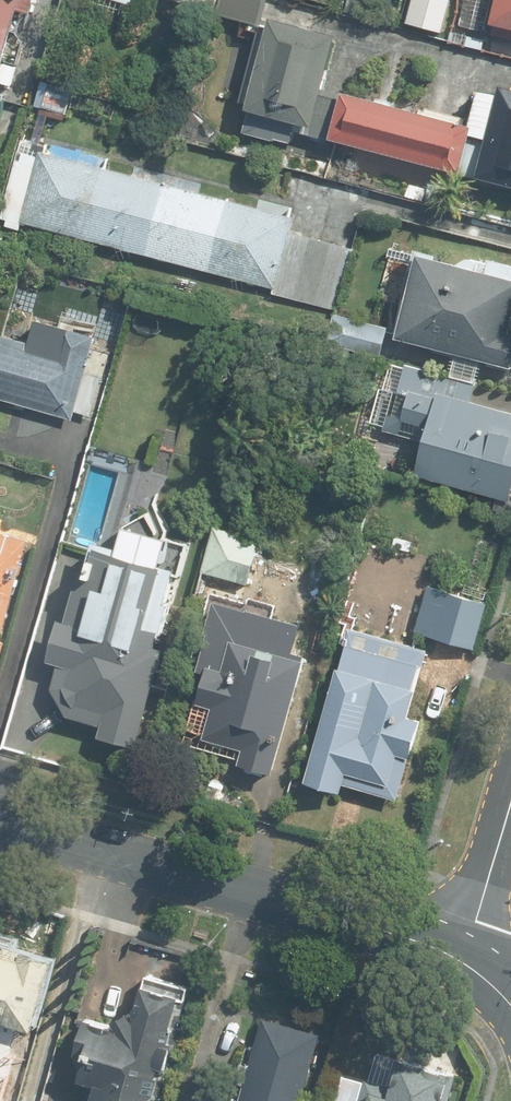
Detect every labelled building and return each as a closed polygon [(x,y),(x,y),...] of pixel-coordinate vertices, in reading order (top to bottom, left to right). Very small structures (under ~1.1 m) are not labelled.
[(4,83),(12,85),(17,68),(9,65),(24,11),(34,14),(38,0),(0,0),(0,96),(4,83)] [(498,36),(510,39),(510,0),(506,0),(498,36)] [(343,37),(280,21),(272,40),(259,37),(242,99),(252,102),(249,112),(317,130),(315,136),(333,140),(345,95),(329,91),(343,37)] [(487,89),(478,124),(476,134),(493,138),(482,180),(510,187),(510,82),(507,81),(504,94),(487,89)] [(478,124),(352,91),(339,138),(465,172),(478,124)] [(24,149),(7,213),(277,290),(275,298),(338,316),(358,247),(297,230),(302,212),(259,200),(257,206),(45,146),(42,155),(24,149)] [(428,252),(397,334),(510,367),(510,276),(428,252)] [(0,315),(0,403),(76,424),(81,411),(94,414),(113,352),(95,346),(99,332),(28,310),(20,338),(4,333),(9,318),(0,315)] [(426,475),(510,499),(510,408),(476,398),(480,383),(408,362),(388,430),(435,443),(426,475)] [(267,534),(216,522),(200,595),(250,607),(267,534)] [(0,527),(0,671),(38,538),(0,527)] [(90,545),(58,689),(74,720),(107,727),(104,740),(141,749),(182,566),(90,545)] [(489,604),(429,585),(416,626),(476,645),(489,604)] [(296,633),(231,614),(190,749),(278,775),(312,659),(290,653),(296,633)] [(434,651),(357,628),(308,783),(400,809),(427,715),(416,712),(434,651)] [(0,955),(0,1061),(24,1068),(34,1033),(25,1030),(43,968),(0,955)] [(89,1023),(80,1053),(90,1055),(83,1083),(99,1087),(95,1100),(160,1100),(192,985),(152,974),(135,1035),(89,1023)] [(323,1034),(266,1017),(242,1100),(303,1100),(323,1034)] [(365,1100),(448,1100),(456,1071),(378,1051),(365,1100)]
